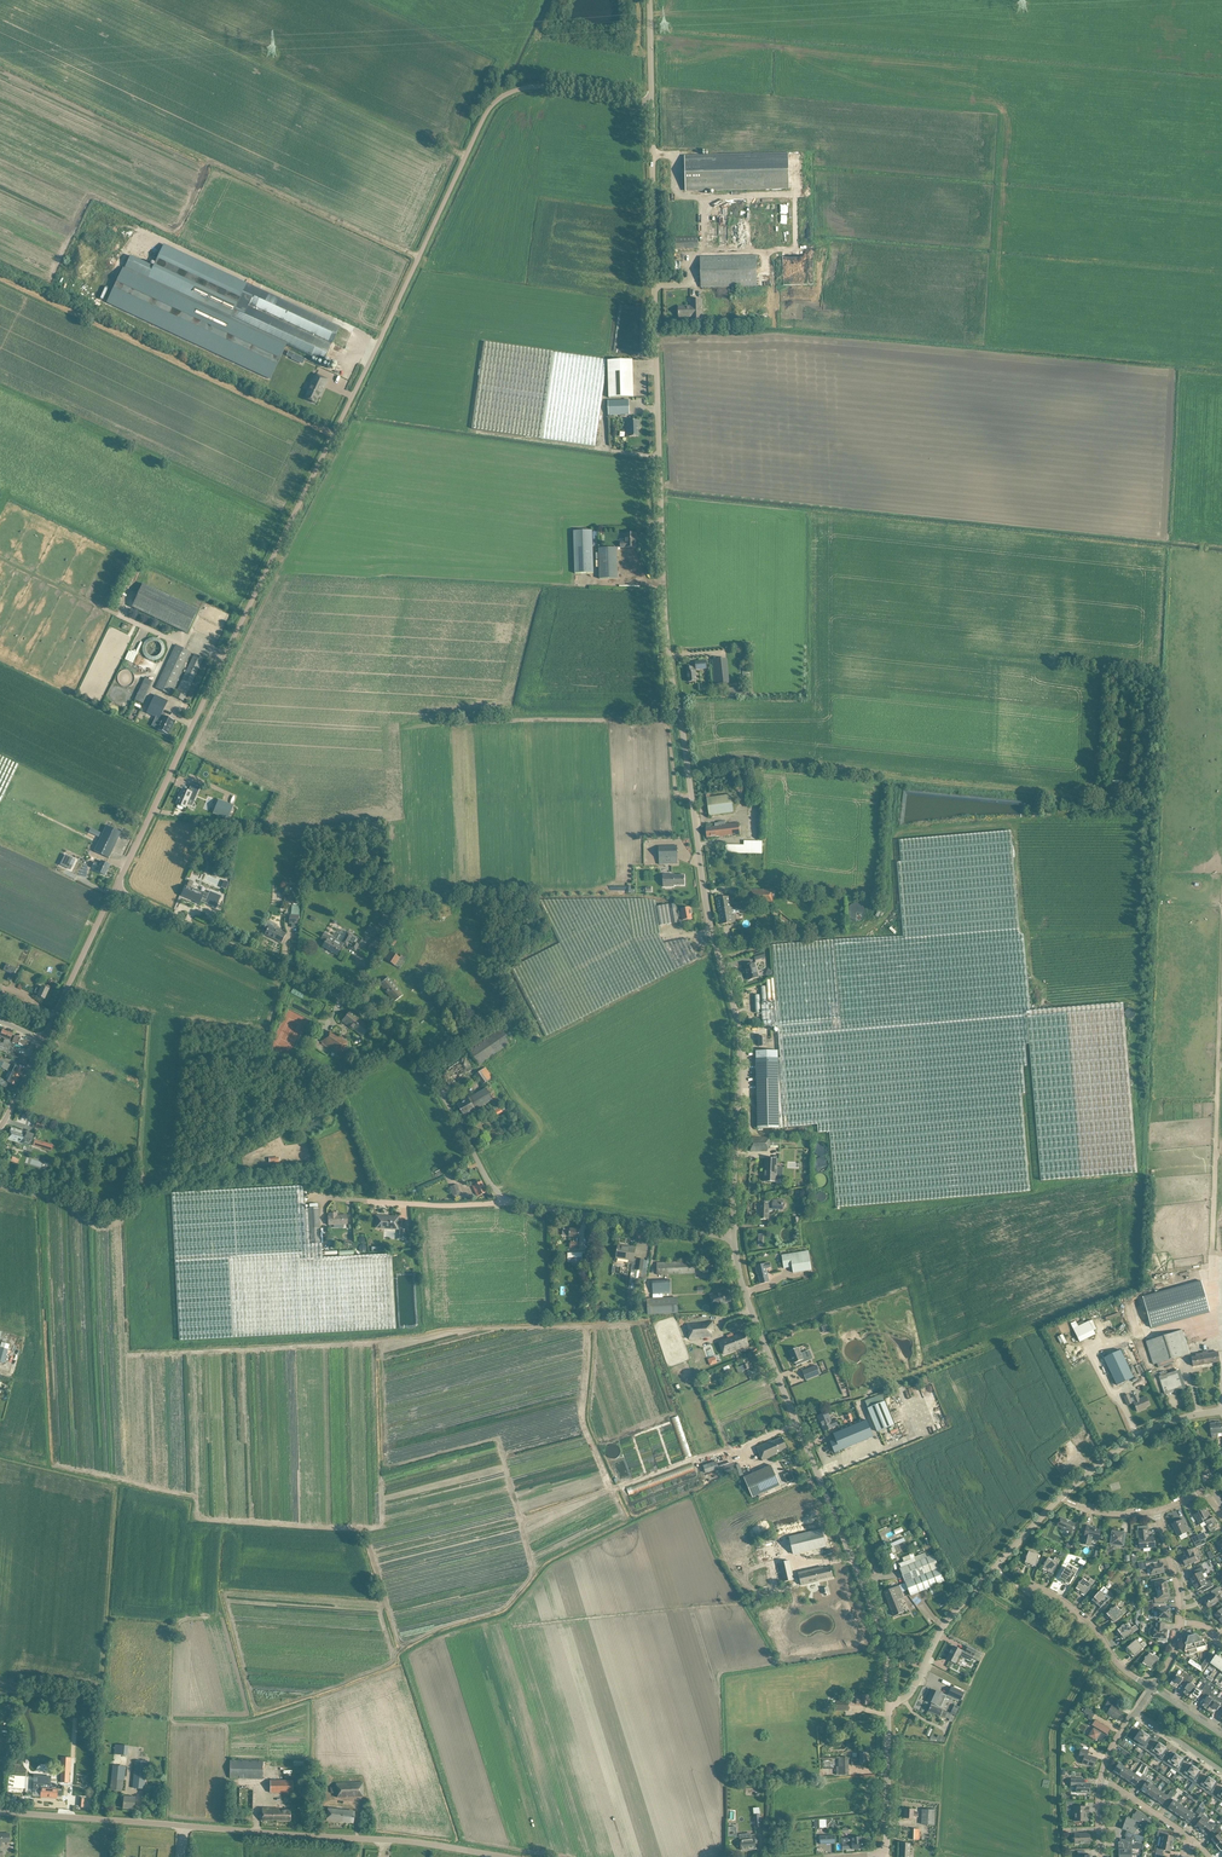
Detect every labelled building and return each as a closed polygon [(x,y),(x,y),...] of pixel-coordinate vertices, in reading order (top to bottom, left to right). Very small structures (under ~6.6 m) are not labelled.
[(789,188),(788,154),(685,157),(686,191),(789,188)] [(770,225),(691,227),(692,252),(771,250),(770,225)] [(245,283),(164,245),(148,280),(229,318),(245,283)] [(798,263),(797,276),(810,276),(810,264),(798,263)] [(124,269),(108,303),(268,379),(283,349),(285,344),(231,319),(229,318),(148,280),(124,269)] [(749,270),(725,270),(726,319),(750,318),(749,270)] [(248,284),(231,319),(285,344),(322,362),(338,326),(248,284)] [(694,320),(702,320),(701,300),(691,300),(691,307),(679,307),(679,313),(678,313),(678,314),(679,314),(679,317),(694,317),(694,320)] [(484,343),(472,429),(596,446),(608,360),(484,343)] [(339,344),(338,347),(354,353),(355,350),(339,344)] [(297,352),(295,357),(307,361),(309,356),(297,352)] [(608,361),(609,398),(633,397),(632,360),(608,361)] [(305,399),(315,403),(320,393),(320,394),(327,380),(315,374),(307,392),(308,392),(305,399)] [(629,415),(629,400),(608,401),(609,415),(629,415)] [(628,421),(629,437),(638,436),(638,426),(639,426),(639,421),(628,421)] [(575,574),(593,573),(592,531),(574,531),(575,574)] [(626,547),(636,547),(635,547),(635,539),(636,539),(636,534),(625,534),(626,543),(620,543),(621,547),(626,547)] [(600,579),(618,578),(617,548),(599,548),(600,579)] [(143,584),(132,607),(187,633),(198,610),(143,584)] [(143,638),(132,659),(137,661),(147,640),(143,638)] [(191,652),(175,645),(155,688),(171,695),(191,652)] [(203,658),(194,654),(174,697),(183,701),(203,658)] [(715,683),(729,682),(727,659),(713,660),(715,683)] [(696,662),(696,669),(706,668),(706,661),(696,662)] [(689,682),(696,681),(695,672),(693,672),(692,667),(687,668),(689,682)] [(153,681),(145,678),(135,700),(142,703),(153,681)] [(727,689),(727,697),(740,697),(740,694),(746,694),(746,693),(749,693),(749,687),(727,689)] [(156,717),(160,719),(162,714),(168,701),(155,695),(146,713),(156,717)] [(167,734),(174,720),(164,716),(162,714),(160,719),(156,717),(155,719),(161,721),(157,730),(167,734)] [(0,756),(0,804),(19,765),(0,756)] [(178,799),(176,804),(178,804),(177,807),(177,808),(178,809),(180,810),(182,810),(183,809),(184,807),(185,808),(189,799),(194,801),(199,787),(192,784),(189,792),(188,791),(183,789),(179,798),(178,798),(178,799)] [(734,813),(731,795),(706,798),(709,816),(734,813)] [(219,800),(213,814),(227,820),(233,806),(219,800)] [(725,821),(722,821),(718,822),(718,823),(715,823),(715,827),(706,828),(707,837),(735,834),(735,836),(739,835),(739,823),(725,824),(725,821)] [(94,851),(109,858),(121,832),(106,826),(94,851)] [(771,945),(776,1001),(761,1003),(763,1027),(778,1026),(781,1058),(778,1058),(779,1127),(817,1124),(818,1133),(830,1131),(836,1207),(1030,1191),(1021,1094),(1025,1093),(1023,1066),(1027,1066),(1025,1044),(1029,1044),(1040,1181),(1137,1173),(1123,1003),(1030,1011),(1024,935),(1020,935),(1011,831),(899,841),(901,863),(897,863),(904,937),(840,940),(771,945)] [(749,843),(731,843),(730,850),(767,850),(767,840),(749,839),(749,843)] [(659,846),(659,864),(677,864),(677,846),(659,846)] [(65,855),(60,865),(70,870),(72,866),(69,865),(72,858),(65,855)] [(109,865),(104,862),(101,861),(99,865),(94,862),(92,867),(97,870),(96,871),(104,875),(109,865)] [(663,875),(663,887),(674,887),(674,885),(685,885),(684,875),(674,875),(674,874),(663,875)] [(185,887),(181,895),(187,897),(198,902),(197,903),(199,904),(200,901),(205,903),(216,908),(221,896),(210,891),(206,900),(201,898),(204,893),(203,893),(191,888),(194,882),(189,880),(186,887),(185,887)] [(752,890),(752,907),(773,907),(772,890),(752,890)] [(718,905),(719,909),(731,907),(730,897),(716,899),(717,905),(718,905)] [(678,917),(680,917),(679,914),(677,914),(675,904),(668,905),(657,907),(656,901),(645,899),(538,900),(560,943),(511,968),(545,1036),(698,958),(688,939),(664,943),(659,934),(661,933),(660,926),(679,922),(678,917)] [(690,907),(681,909),(682,913),(679,914),(680,917),(682,916),(683,920),(692,919),(690,907)] [(732,907),(731,907),(719,909),(721,925),(733,923),(731,909),(733,908),(732,907)] [(289,915),(289,924),(298,925),(299,909),(292,908),(291,915),(289,915)] [(371,922),(366,931),(375,935),(380,927),(371,922)] [(269,926),(265,934),(277,940),(282,943),(286,933),(281,931),(275,927),(274,929),(269,926)] [(328,930),(326,933),(336,939),(338,936),(328,930)] [(324,933),(321,938),(325,941),(322,946),(337,955),(343,944),(347,946),(348,943),(352,945),(354,942),(356,938),(353,936),(347,932),(341,942),(329,936),(324,933)] [(359,945),(354,942),(352,945),(350,948),(355,951),(359,945)] [(384,959),(401,970),(407,962),(404,960),(405,958),(401,955),(399,958),(390,952),(391,950),(389,949),(388,951),(386,949),(385,951),(388,953),(384,959)] [(754,955),(755,960),(765,958),(763,952),(754,955)] [(754,963),(745,966),(748,973),(747,973),(749,980),(759,977),(754,963)] [(394,1002),(403,995),(388,977),(379,984),(394,1002)] [(49,989),(42,986),(40,990),(36,988),(34,993),(38,995),(37,996),(45,999),(49,989)] [(14,1001),(22,1005),(25,1000),(17,996),(16,997),(6,992),(3,999),(12,1004),(14,1001)] [(354,1029),(363,1036),(369,1028),(349,1012),(342,1020),(353,1029),(354,1029)] [(511,1043),(501,1028),(469,1050),(480,1065),(511,1043)] [(9,1046),(11,1041),(10,1041),(13,1034),(2,1030),(0,1035),(0,1037),(6,1039),(3,1044),(0,1043),(0,1044),(0,1051),(6,1053),(9,1046)] [(320,1040),(340,1055),(345,1048),(343,1046),(346,1043),(331,1032),(328,1035),(325,1033),(320,1040)] [(310,1037),(306,1034),(300,1046),(304,1048),(310,1037)] [(12,1041),(11,1041),(9,1046),(6,1054),(19,1059),(18,1063),(25,1066),(28,1058),(12,1051),(15,1044),(27,1048),(29,1042),(15,1036),(12,1041)] [(758,1037),(759,1047),(767,1046),(767,1041),(771,1041),(771,1037),(758,1037)] [(779,1127),(778,1058),(778,1051),(756,1051),(757,1128),(779,1128),(779,1127)] [(465,1057),(441,1074),(449,1085),(472,1070),(470,1066),(471,1065),(465,1057)] [(12,1073),(12,1072),(17,1074),(17,1075),(21,1077),(24,1069),(16,1065),(14,1068),(10,1067),(11,1065),(4,1062),(1,1061),(0,1063),(0,1066),(1,1067),(12,1073)] [(483,1085),(493,1078),(486,1067),(476,1074),(483,1085)] [(16,1086),(21,1077),(17,1075),(17,1074),(12,1072),(12,1073),(7,1082),(8,1083),(16,1086)] [(5,1088),(8,1083),(7,1082),(0,1078),(0,1085),(5,1088)] [(475,1110),(493,1100),(486,1088),(473,1096),(472,1094),(467,1097),(468,1099),(458,1105),(464,1116),(475,1110)] [(503,1111),(500,1107),(494,1111),(497,1115),(503,1111)] [(37,1121),(35,1127),(43,1130),(45,1124),(37,1121)] [(30,1146),(34,1135),(11,1128),(8,1139),(30,1146)] [(750,1151),(767,1152),(767,1147),(770,1147),(770,1137),(748,1137),(748,1147),(750,1147),(750,1151)] [(44,1141),(42,1148),(51,1151),(54,1144),(44,1141)] [(764,1181),(775,1182),(776,1174),(778,1174),(778,1167),(777,1167),(777,1159),(765,1158),(765,1159),(766,1159),(765,1176),(764,1176),(764,1181)] [(478,1197),(486,1193),(481,1182),(473,1186),(478,1197)] [(453,1196),(460,1194),(457,1185),(450,1187),(453,1196)] [(395,1329),(392,1254),(322,1258),(321,1243),(320,1243),(319,1208),(318,1208),(318,1204),(309,1204),(309,1209),(304,1209),(303,1186),(171,1193),(179,1341),(395,1329)] [(764,1200),(764,1205),(758,1204),(758,1209),(760,1210),(759,1219),(768,1219),(769,1211),(773,1211),(773,1209),(782,1209),(782,1205),(783,1205),(783,1203),(782,1203),(782,1201),(773,1200),(773,1201),(764,1200)] [(334,1227),(338,1227),(338,1224),(347,1224),(347,1215),(335,1216),(334,1213),(328,1213),(328,1216),(328,1225),(334,1225),(334,1227)] [(376,1228),(398,1229),(398,1217),(377,1216),(376,1228)] [(779,1226),(778,1242),(791,1242),(791,1229),(797,1230),(797,1227),(779,1226)] [(564,1228),(563,1235),(569,1236),(569,1237),(572,1237),(571,1242),(570,1242),(570,1248),(579,1249),(580,1242),(578,1242),(580,1230),(570,1229),(564,1228)] [(636,1269),(642,1270),(644,1260),(637,1259),(637,1260),(634,1259),(635,1248),(629,1247),(628,1248),(618,1246),(618,1250),(617,1250),(617,1251),(618,1251),(617,1258),(629,1260),(629,1263),(637,1264),(636,1269)] [(792,1267),(793,1273),(811,1270),(808,1251),(782,1255),(784,1268),(792,1267)] [(568,1253),(568,1262),(587,1261),(586,1252),(568,1253)] [(696,1273),(695,1261),(657,1263),(657,1275),(696,1273)] [(765,1264),(756,1266),(757,1271),(758,1271),(761,1284),(769,1282),(766,1268),(771,1267),(770,1263),(765,1264)] [(670,1280),(652,1281),(653,1294),(671,1294),(670,1280)] [(1144,1297),(1153,1328),(1211,1311),(1201,1280),(1144,1297)] [(728,1291),(722,1293),(716,1295),(716,1293),(710,1295),(713,1306),(731,1301),(728,1291)] [(647,1315),(678,1314),(677,1297),(647,1298),(647,1315)] [(1077,1320),(1084,1317),(1082,1312),(1075,1315),(1077,1320)] [(687,1324),(689,1340),(711,1337),(711,1333),(712,1332),(712,1321),(687,1324)] [(1095,1334),(1089,1321),(1073,1329),(1080,1342),(1095,1334)] [(1157,1363),(1158,1368),(1174,1363),(1172,1358),(1189,1353),(1182,1329),(1176,1331),(1174,1324),(1151,1331),(1152,1333),(1145,1335),(1147,1341),(1146,1341),(1153,1365),(1157,1363)] [(743,1333),(738,1335),(719,1342),(724,1354),(733,1351),(738,1349),(737,1347),(748,1343),(743,1333)] [(1121,1344),(1136,1382),(1146,1378),(1131,1340),(1121,1344)] [(798,1347),(789,1351),(794,1363),(795,1363),(797,1366),(809,1361),(806,1352),(801,1354),(798,1347)] [(1133,1378),(1120,1350),(1104,1358),(1117,1385),(1133,1378)] [(1218,1352),(1208,1353),(1208,1352),(1195,1354),(1196,1357),(1191,1358),(1193,1366),(1220,1362),(1218,1352)] [(748,1364),(736,1368),(738,1373),(740,1373),(746,1370),(747,1372),(749,1371),(748,1369),(749,1368),(748,1364)] [(820,1375),(816,1366),(802,1371),(806,1380),(820,1375)] [(1159,1377),(1165,1395),(1186,1388),(1180,1370),(1159,1377)] [(1129,1394),(1124,1396),(1128,1405),(1132,1403),(1129,1394)] [(1150,1405),(1146,1397),(1139,1400),(1137,1395),(1133,1397),(1135,1401),(1133,1402),(1137,1412),(1144,1409),(1144,1407),(1145,1406),(1146,1407),(1150,1405)] [(878,1432),(894,1424),(884,1401),(868,1408),(878,1432)] [(831,1422),(827,1412),(817,1416),(819,1420),(820,1420),(821,1422),(820,1422),(824,1431),(833,1427),(837,1425),(835,1420),(831,1422)] [(874,1437),(867,1420),(833,1434),(835,1439),(830,1442),(835,1453),(874,1437)] [(1221,1433),(1221,1423),(1211,1424),(1212,1438),(1218,1437),(1217,1433),(1221,1433)] [(776,1455),(776,1453),(787,1449),(782,1438),(771,1442),(771,1441),(757,1447),(763,1461),(776,1455)] [(719,1469),(721,1476),(735,1471),(732,1462),(719,1466),(717,1461),(703,1466),(706,1474),(719,1469)] [(770,1464),(743,1476),(753,1497),(780,1485),(770,1464)] [(794,1480),(791,1472),(783,1475),(787,1483),(794,1480)] [(1207,1526),(1210,1532),(1219,1528),(1216,1522),(1217,1522),(1214,1517),(1211,1519),(1210,1517),(1211,1517),(1206,1508),(1201,1510),(1201,1511),(1201,1513),(1199,1512),(1195,1515),(1200,1525),(1201,1524),(1202,1525),(1207,1523),(1208,1526),(1207,1526)] [(1066,1530),(1071,1532),(1075,1524),(1061,1518),(1057,1526),(1062,1528),(1061,1529),(1066,1531),(1066,1530)] [(1189,1531),(1184,1519),(1173,1525),(1178,1537),(1189,1531)] [(1092,1540),(1098,1541),(1100,1531),(1092,1529),(1092,1527),(1087,1526),(1085,1533),(1084,1533),(1082,1544),(1090,1545),(1092,1540)] [(897,1528),(889,1532),(891,1537),(899,1533),(897,1528)] [(826,1547),(822,1530),(790,1537),(794,1555),(826,1547)] [(1148,1530),(1138,1531),(1139,1539),(1138,1539),(1139,1541),(1135,1542),(1136,1547),(1139,1547),(1140,1549),(1155,1547),(1154,1537),(1149,1537),(1148,1530)] [(1122,1545),(1123,1546),(1125,1533),(1121,1533),(1121,1532),(1118,1531),(1116,1531),(1116,1532),(1113,1532),(1111,1544),(1116,1545),(1117,1546),(1122,1547),(1122,1545)] [(1192,1538),(1196,1547),(1203,1545),(1201,1541),(1198,1535),(1192,1538)] [(759,1563),(764,1561),(779,1558),(774,1541),(755,1545),(759,1562),(759,1563)] [(1193,1553),(1192,1549),(1185,1552),(1186,1556),(1183,1557),(1186,1566),(1197,1561),(1194,1553),(1193,1553)] [(1039,1555),(1029,1551),(1027,1555),(1026,1558),(1025,1563),(1026,1564),(1026,1565),(1027,1566),(1028,1566),(1029,1567),(1029,1565),(1030,1565),(1031,1565),(1035,1567),(1039,1555)] [(905,1582),(939,1568),(933,1554),(899,1568),(900,1571),(905,1582)] [(1043,1569),(1043,1570),(1043,1571),(1044,1571),(1044,1572),(1045,1573),(1046,1573),(1047,1571),(1047,1572),(1048,1572),(1049,1572),(1048,1574),(1052,1576),(1055,1569),(1058,1563),(1060,1560),(1055,1557),(1053,1561),(1048,1558),(1046,1562),(1045,1562),(1044,1564),(1044,1565),(1042,1569),(1042,1570),(1042,1569),(1043,1569)] [(1150,1568),(1151,1575),(1164,1572),(1162,1563),(1156,1565),(1155,1560),(1145,1561),(1147,1569),(1150,1568)] [(764,1561),(759,1563),(759,1562),(758,1562),(759,1569),(753,1571),(757,1588),(770,1585),(764,1561)] [(789,1563),(779,1565),(783,1584),(793,1582),(789,1563)] [(1194,1584),(1205,1578),(1203,1574),(1206,1573),(1203,1566),(1194,1571),(1195,1575),(1191,1577),(1194,1584)] [(823,1567),(798,1573),(801,1584),(833,1577),(831,1567),(823,1569),(823,1567)] [(1062,1582),(1063,1582),(1064,1581),(1065,1582),(1065,1581),(1064,1583),(1068,1585),(1072,1579),(1075,1574),(1078,1570),(1073,1567),(1071,1571),(1066,1568),(1066,1567),(1063,1571),(1061,1573),(1062,1574),(1059,1578),(1060,1578),(1060,1579),(1061,1580),(1061,1581),(1062,1582)] [(944,1582),(939,1568),(905,1582),(911,1596),(944,1582)] [(1076,1589),(1076,1590),(1077,1590),(1077,1591),(1077,1592),(1078,1592),(1079,1593),(1080,1591),(1080,1592),(1081,1592),(1080,1594),(1084,1596),(1088,1590),(1092,1585),(1094,1582),(1090,1579),(1088,1582),(1083,1579),(1083,1578),(1080,1582),(1080,1581),(1078,1584),(1075,1588),(1076,1589),(1076,1588),(1076,1589)] [(1155,1585),(1156,1591),(1168,1589),(1167,1580),(1162,1581),(1161,1578),(1150,1580),(1152,1586),(1155,1585)] [(1207,1582),(1205,1578),(1194,1584),(1197,1590),(1202,1588),(1204,1591),(1213,1586),(1210,1580),(1207,1582)] [(898,1599),(897,1594),(902,1592),(899,1585),(884,1592),(888,1603),(898,1599)] [(1110,1598),(1109,1597),(1112,1594),(1103,1587),(1097,1594),(1096,1594),(1094,1596),(1095,1597),(1091,1601),(1092,1601),(1092,1600),(1092,1601),(1092,1602),(1093,1603),(1093,1604),(1093,1605),(1094,1605),(1095,1604),(1096,1604),(1095,1604),(1096,1605),(1097,1605),(1100,1608),(1106,1601),(1106,1602),(1110,1598)] [(1221,1590),(1219,1587),(1211,1591),(1213,1595),(1204,1601),(1209,1608),(1219,1601),(1216,1596),(1220,1594),(1218,1592),(1221,1590)] [(1170,1597),(1168,1589),(1156,1591),(1157,1595),(1153,1596),(1155,1603),(1166,1602),(1165,1597),(1170,1597)] [(904,1598),(902,1592),(897,1594),(898,1599),(888,1603),(894,1616),(904,1612),(901,1604),(903,1604),(901,1599),(904,1598)] [(1152,1604),(1152,1610),(1153,1612),(1157,1611),(1157,1616),(1158,1617),(1159,1618),(1168,1618),(1170,1616),(1169,1610),(1168,1608),(1165,1608),(1165,1604),(1165,1603),(1152,1604)] [(1107,1615),(1107,1616),(1107,1617),(1108,1618),(1108,1619),(1110,1617),(1110,1618),(1110,1619),(1111,1619),(1109,1620),(1112,1623),(1123,1615),(1126,1612),(1123,1608),(1120,1611),(1116,1606),(1112,1609),(1112,1608),(1110,1610),(1106,1614),(1107,1614),(1107,1615)] [(941,1614),(936,1617),(941,1624),(945,1620),(941,1614)] [(1154,1629),(1154,1637),(1159,1638),(1158,1639),(1159,1641),(1163,1641),(1164,1640),(1164,1638),(1166,1639),(1167,1630),(1164,1629),(1164,1623),(1156,1622),(1156,1629),(1154,1629)] [(1118,1630),(1118,1631),(1117,1632),(1117,1633),(1118,1634),(1118,1635),(1120,1634),(1121,1635),(1120,1636),(1122,1640),(1128,1636),(1133,1632),(1138,1629),(1135,1625),(1131,1628),(1128,1623),(1124,1625),(1123,1625),(1121,1626),(1121,1627),(1117,1630),(1118,1630)] [(1193,1636),(1198,1652),(1208,1650),(1207,1646),(1207,1645),(1204,1641),(1204,1640),(1204,1639),(1203,1639),(1203,1638),(1202,1638),(1201,1639),(1197,1635),(1193,1636)] [(1193,1636),(1190,1637),(1188,1642),(1187,1642),(1186,1643),(1186,1644),(1186,1645),(1187,1645),(1185,1651),(1189,1650),(1190,1654),(1198,1652),(1193,1636)] [(1127,1649),(1127,1650),(1127,1651),(1128,1652),(1128,1653),(1130,1651),(1130,1652),(1131,1653),(1131,1652),(1131,1653),(1130,1654),(1133,1657),(1146,1645),(1143,1642),(1140,1644),(1136,1640),(1137,1639),(1136,1639),(1133,1642),(1132,1642),(1130,1644),(1127,1648),(1127,1649)] [(974,1657),(976,1652),(976,1651),(968,1647),(965,1652),(953,1646),(950,1651),(951,1651),(947,1659),(955,1663),(960,1655),(970,1660),(972,1656),(974,1657)] [(1159,1658),(1155,1655),(1154,1656),(1149,1653),(1150,1653),(1149,1653),(1147,1657),(1146,1656),(1144,1659),(1145,1659),(1142,1663),(1143,1663),(1143,1664),(1143,1665),(1143,1666),(1144,1667),(1145,1667),(1145,1668),(1146,1666),(1147,1666),(1146,1666),(1147,1667),(1148,1667),(1147,1668),(1150,1671),(1155,1665),(1158,1660),(1159,1658)] [(1216,1667),(1221,1659),(1217,1655),(1209,1665),(1215,1669),(1216,1667)] [(1208,1656),(1201,1666),(1202,1672),(1203,1672),(1212,1658),(1208,1656)] [(1188,1663),(1202,1672),(1201,1666),(1191,1659),(1188,1663)] [(1183,1681),(1186,1682),(1190,1676),(1184,1672),(1181,1676),(1178,1674),(1176,1676),(1175,1675),(1172,1679),(1174,1680),(1170,1684),(1174,1687),(1174,1686),(1177,1688),(1179,1684),(1180,1685),(1183,1681)] [(1189,1697),(1197,1686),(1192,1683),(1194,1679),(1190,1676),(1186,1682),(1189,1684),(1186,1688),(1187,1689),(1184,1693),(1186,1694),(1186,1695),(1189,1697)] [(1202,1693),(1205,1695),(1209,1689),(1205,1686),(1202,1690),(1197,1686),(1189,1697),(1193,1700),(1193,1699),(1196,1701),(1198,1697),(1199,1697),(1202,1693)] [(961,1700),(964,1693),(952,1687),(948,1695),(961,1700)] [(1208,1710),(1217,1697),(1212,1693),(1213,1692),(1209,1689),(1205,1695),(1207,1697),(1204,1701),(1205,1702),(1203,1706),(1205,1707),(1205,1708),(1208,1710)] [(932,1690),(930,1693),(931,1693),(930,1695),(929,1695),(927,1700),(935,1704),(937,1701),(940,1703),(942,1698),(939,1696),(940,1693),(932,1690)] [(862,1695),(862,1699),(857,1699),(857,1704),(862,1704),(869,1705),(869,1695),(862,1695)] [(1118,1699),(1111,1695),(1105,1705),(1109,1707),(1110,1709),(1107,1713),(1116,1719),(1115,1721),(1117,1718),(1119,1717),(1122,1711),(1113,1706),(1118,1699)] [(1221,1707),(1221,1700),(1217,1697),(1208,1710),(1211,1713),(1212,1712),(1214,1714),(1217,1710),(1218,1710),(1221,1706),(1221,1707)] [(837,1701),(836,1711),(848,1711),(849,1701),(837,1701)] [(960,1712),(964,1705),(958,1702),(955,1710),(960,1712)] [(954,1717),(951,1715),(952,1714),(931,1705),(928,1711),(940,1716),(945,1718),(945,1717),(949,1719),(949,1721),(952,1722),(954,1717)] [(1093,1717),(1095,1713),(1086,1708),(1084,1712),(1089,1715),(1088,1717),(1089,1719),(1091,1720),(1093,1717)] [(1110,1729),(1095,1720),(1092,1725),(1095,1727),(1094,1729),(1093,1728),(1088,1736),(1096,1741),(1097,1738),(1099,1740),(1098,1740),(1103,1743),(1108,1734),(1107,1734),(1110,1729)] [(1138,1745),(1145,1734),(1146,1733),(1145,1732),(1144,1732),(1142,1731),(1142,1732),(1140,1730),(1138,1732),(1131,1727),(1125,1736),(1138,1745)] [(1149,1737),(1150,1736),(1149,1736),(1148,1735),(1148,1734),(1146,1733),(1145,1734),(1138,1745),(1146,1751),(1150,1745),(1147,1743),(1151,1738),(1149,1737)] [(1154,1757),(1163,1745),(1162,1744),(1161,1744),(1160,1743),(1159,1742),(1158,1743),(1157,1742),(1153,1747),(1150,1745),(1146,1751),(1154,1757)] [(110,1790),(121,1791),(123,1780),(124,1780),(126,1766),(128,1746),(115,1745),(113,1765),(110,1790)] [(1166,1748),(1165,1746),(1164,1746),(1163,1745),(1154,1757),(1163,1762),(1167,1756),(1164,1755),(1168,1749),(1166,1748)] [(1084,1758),(1082,1763),(1093,1767),(1093,1769),(1097,1758),(1087,1755),(1088,1751),(1081,1749),(1079,1756),(1084,1758)] [(867,1753),(856,1753),(856,1757),(852,1757),(852,1766),(860,1766),(860,1763),(867,1763),(867,1753)] [(1171,1768),(1179,1756),(1178,1755),(1177,1754),(1175,1754),(1173,1753),(1169,1758),(1167,1756),(1163,1762),(1171,1768)] [(1182,1759),(1183,1759),(1181,1758),(1181,1757),(1179,1756),(1171,1768),(1179,1774),(1183,1768),(1181,1766),(1184,1761),(1182,1759)] [(839,1775),(849,1775),(849,1758),(839,1758),(839,1775)] [(263,1779),(263,1761),(230,1760),(230,1778),(263,1779)] [(61,1772),(69,1772),(70,1762),(62,1761),(61,1772)] [(132,1788),(144,1789),(146,1769),(153,1770),(153,1762),(135,1761),(132,1788)] [(1119,1775),(1124,1766),(1119,1763),(1113,1771),(1119,1775)] [(1187,1779),(1196,1767),(1195,1767),(1193,1766),(1193,1765),(1192,1765),(1191,1766),(1190,1764),(1186,1770),(1183,1768),(1179,1774),(1187,1779)] [(1124,1779),(1130,1770),(1124,1766),(1119,1775),(1124,1779)] [(1199,1771),(1199,1770),(1198,1769),(1197,1768),(1196,1767),(1187,1779),(1196,1785),(1200,1779),(1197,1777),(1201,1772),(1199,1771)] [(1129,1782),(1135,1774),(1130,1770),(1124,1779),(1129,1782)] [(1139,1786),(1145,1777),(1137,1771),(1135,1774),(1129,1782),(1135,1786),(1136,1784),(1139,1786)] [(34,1784),(34,1789),(41,1789),(40,1797),(48,1797),(48,1798),(53,1799),(54,1798),(57,1798),(57,1794),(60,1795),(60,1796),(68,1796),(68,1786),(69,1786),(70,1775),(62,1774),(61,1791),(57,1791),(57,1788),(56,1788),(57,1784),(48,1784),(48,1782),(38,1781),(38,1784),(34,1784)] [(1204,1791),(1212,1779),(1211,1778),(1209,1777),(1208,1776),(1208,1777),(1206,1776),(1203,1781),(1200,1779),(1196,1785),(1204,1791)] [(1152,1785),(1154,1782),(1145,1777),(1139,1786),(1142,1788),(1140,1790),(1146,1793),(1152,1785)] [(160,1786),(161,1779),(150,1778),(160,1786)] [(1090,1784),(1084,1783),(1081,1783),(1081,1779),(1071,1779),(1071,1787),(1077,1787),(1077,1793),(1089,1793),(1089,1796),(1090,1784)] [(1215,1782),(1216,1782),(1215,1780),(1214,1780),(1212,1779),(1204,1791),(1212,1796),(1216,1790),(1214,1789),(1217,1783),(1215,1782)] [(293,1793),(293,1780),(270,1780),(270,1793),(293,1793)] [(336,1782),(336,1797),(363,1796),(362,1782),(336,1782)] [(1151,1797),(1157,1789),(1152,1785),(1146,1793),(1151,1797)] [(1221,1800),(1221,1788),(1219,1792),(1216,1790),(1212,1796),(1221,1802),(1221,1800)] [(1157,1801),(1162,1792),(1157,1789),(1151,1797),(1157,1801)] [(1166,1804),(1171,1798),(1162,1792),(1157,1801),(1162,1805),(1164,1803),(1166,1804)] [(134,1809),(135,1797),(127,1797),(127,1794),(124,1794),(123,1808),(134,1809)] [(1173,1812),(1179,1804),(1171,1798),(1166,1804),(1169,1806),(1168,1808),(1173,1812)] [(1178,1816),(1184,1807),(1179,1804),(1173,1812),(1178,1816)] [(1086,1807),(1074,1807),(1074,1814),(1075,1814),(1075,1821),(1086,1821),(1086,1813),(1089,1813),(1089,1807),(1086,1807)] [(1184,1819),(1190,1811),(1184,1807),(1178,1816),(1184,1819)] [(290,1820),(290,1810),(279,1810),(279,1808),(262,1808),(262,1820),(290,1820)] [(353,1823),(354,1812),(328,1808),(326,1820),(341,1822),(353,1823)] [(914,1809),(906,1809),(905,1819),(913,1819),(913,1816),(918,1816),(918,1812),(914,1812),(914,1809)] [(921,1824),(934,1825),(934,1810),(922,1810),(921,1824)] [(1123,1823),(1137,1828),(1139,1822),(1149,1826),(1152,1821),(1152,1820),(1149,1818),(1137,1810),(1136,1810),(1137,1810),(1134,1814),(1133,1814),(1134,1814),(1132,1819),(1126,1817),(1127,1818),(1125,1823),(1123,1823)] [(1195,1815),(1190,1811),(1184,1819),(1189,1823),(1195,1815)] [(1200,1831),(1207,1823),(1204,1820),(1206,1817),(1203,1814),(1201,1813),(1199,1815),(1196,1818),(1199,1821),(1195,1826),(1197,1827),(1196,1828),(1200,1831)] [(1135,1834),(1137,1828),(1123,1823),(1125,1824),(1123,1829),(1121,1828),(1121,1829),(1127,1831),(1125,1836),(1126,1837),(1125,1840),(1144,1843),(1145,1837),(1135,1834)] [(1211,1830),(1214,1833),(1219,1827),(1213,1823),(1211,1826),(1207,1823),(1200,1831),(1204,1834),(1205,1834),(1207,1835),(1211,1830)] [(1221,1841),(1221,1831),(1219,1827),(1214,1833),(1216,1836),(1211,1840),(1213,1842),(1212,1842),(1215,1846),(1221,1841)] [(1159,1837),(1158,1841),(1173,1844),(1174,1839),(1173,1839),(1173,1837),(1167,1835),(1168,1832),(1158,1830),(1157,1836),(1159,1837)] [(1089,1833),(1075,1834),(1075,1844),(1090,1843),(1089,1833)] [(10,1842),(10,1834),(0,1834),(0,1847),(3,1847),(3,1842),(10,1842)] [(757,1841),(757,1834),(751,1835),(751,1839),(740,1840),(741,1850),(756,1849),(755,1841),(757,1841)] [(831,1835),(820,1836),(820,1844),(831,1844),(831,1835)] [(862,1837),(851,1838),(851,1842),(842,1843),(842,1850),(852,1849),(863,1849),(862,1837)] [(1143,1849),(1144,1843),(1125,1840),(1119,1839),(1120,1839),(1119,1842),(1118,1842),(1119,1842),(1119,1849),(1117,1849),(1118,1849),(1119,1849),(1119,1855),(1118,1855),(1132,1855),(1132,1849),(1143,1849)] [(1171,1849),(1173,1844),(1158,1841),(1157,1846),(1156,1853),(1163,1854),(1164,1850),(1170,1852),(1171,1849)] [(901,1843),(900,1856),(910,1856),(910,1843),(901,1843)]
